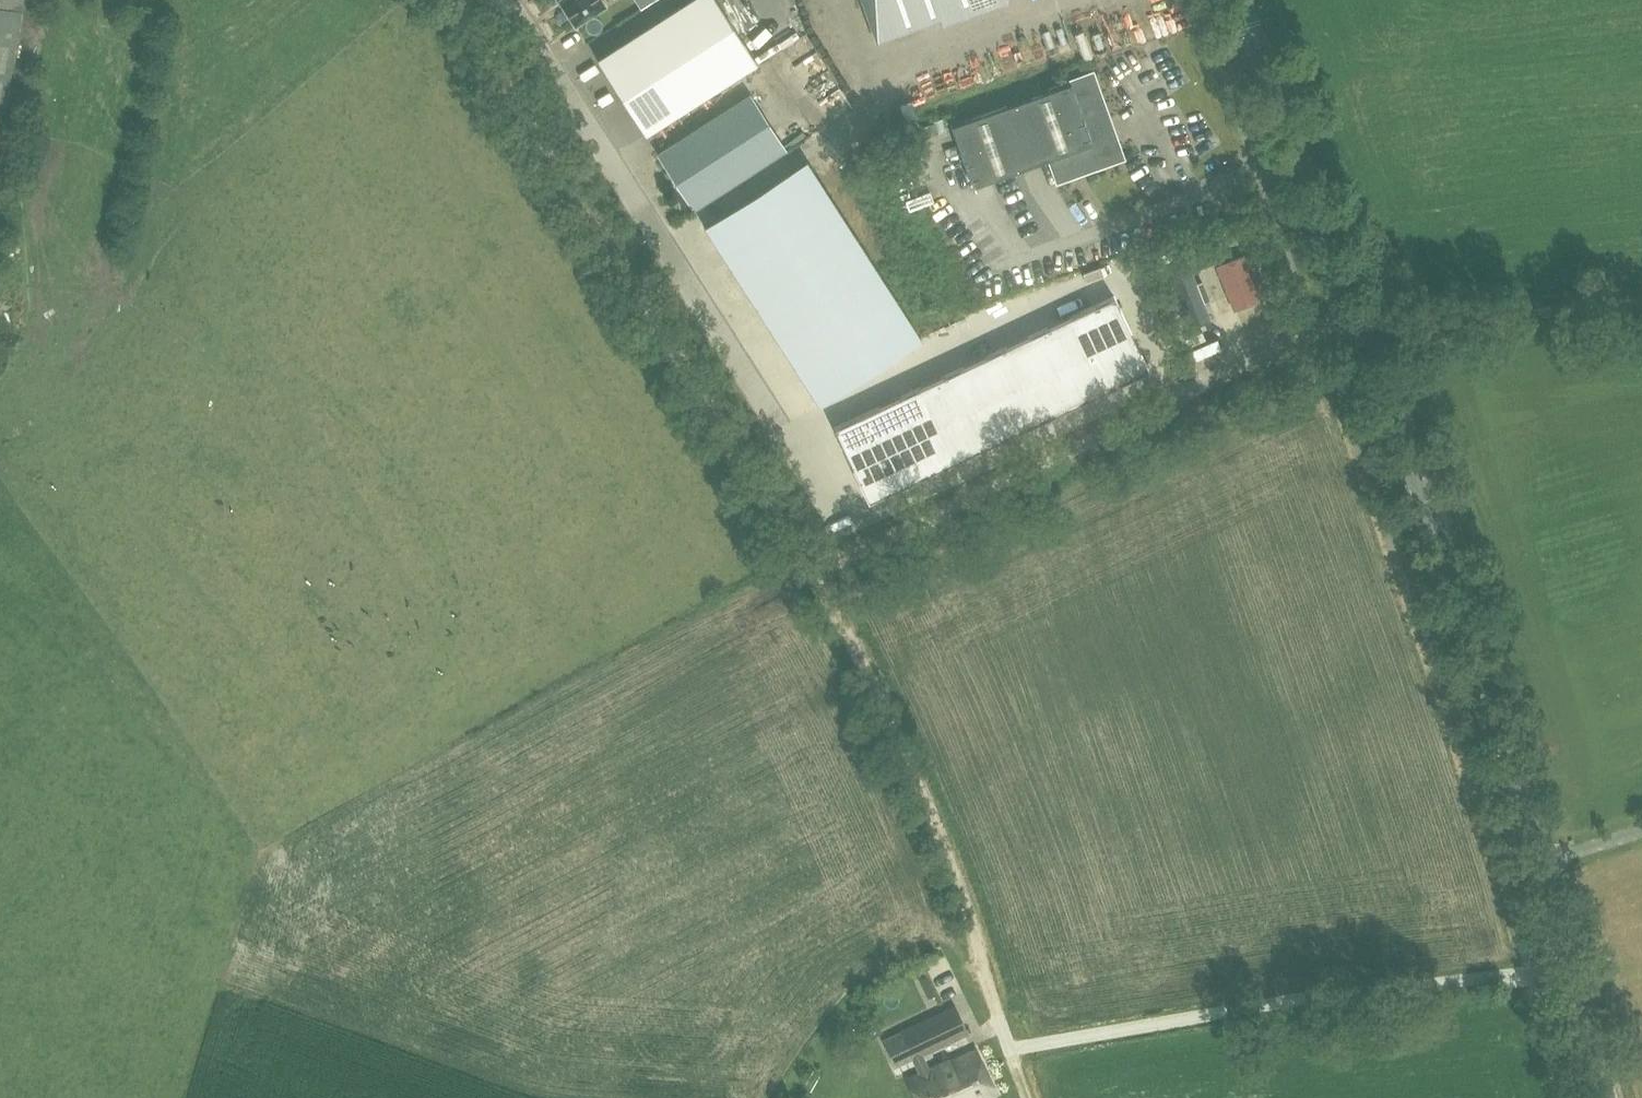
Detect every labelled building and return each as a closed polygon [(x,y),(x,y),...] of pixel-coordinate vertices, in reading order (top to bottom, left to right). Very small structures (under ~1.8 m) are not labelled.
[(24,0),(0,0),(0,10),(21,13),(24,0)] [(576,25),(606,6),(602,0),(560,0),(576,25)] [(597,58),(646,134),(758,62),(718,0),(688,0),(597,58)] [(880,38),(986,0),(867,0),(880,38)] [(21,13),(0,10),(0,132),(1,132),(21,13)] [(1058,64),(1060,74),(1085,68),(1082,58),(1058,64)] [(1059,177),(1119,156),(1091,76),(1078,81),(1078,80),(951,125),(973,187),(1052,159),(1054,165),(1055,165),(1059,177)] [(786,149),(750,93),(657,153),(693,209),(786,149)] [(806,159),(704,225),(819,404),(922,337),(806,159)] [(1218,241),(1204,247),(1211,265),(1225,259),(1218,241)] [(1197,271),(1211,265),(1204,247),(1190,252),(1197,271)] [(1217,265),(1234,309),(1260,299),(1242,255),(1217,265)] [(1200,322),(1226,312),(1208,268),(1183,278),(1200,322)] [(1115,295),(1021,339),(1056,413),(1150,369),(1115,295)] [(1021,339),(927,383),(962,457),(1056,413),(1021,339)] [(927,383),(834,427),(869,501),(962,457),(927,383)] [(935,969),(947,1006),(969,998),(957,962),(935,969)] [(968,1032),(955,1005),(902,1031),(920,1074),(907,1079),(915,1097),(987,1097),(996,1094),(976,1049),(930,1069),(924,1054),(968,1032)]
